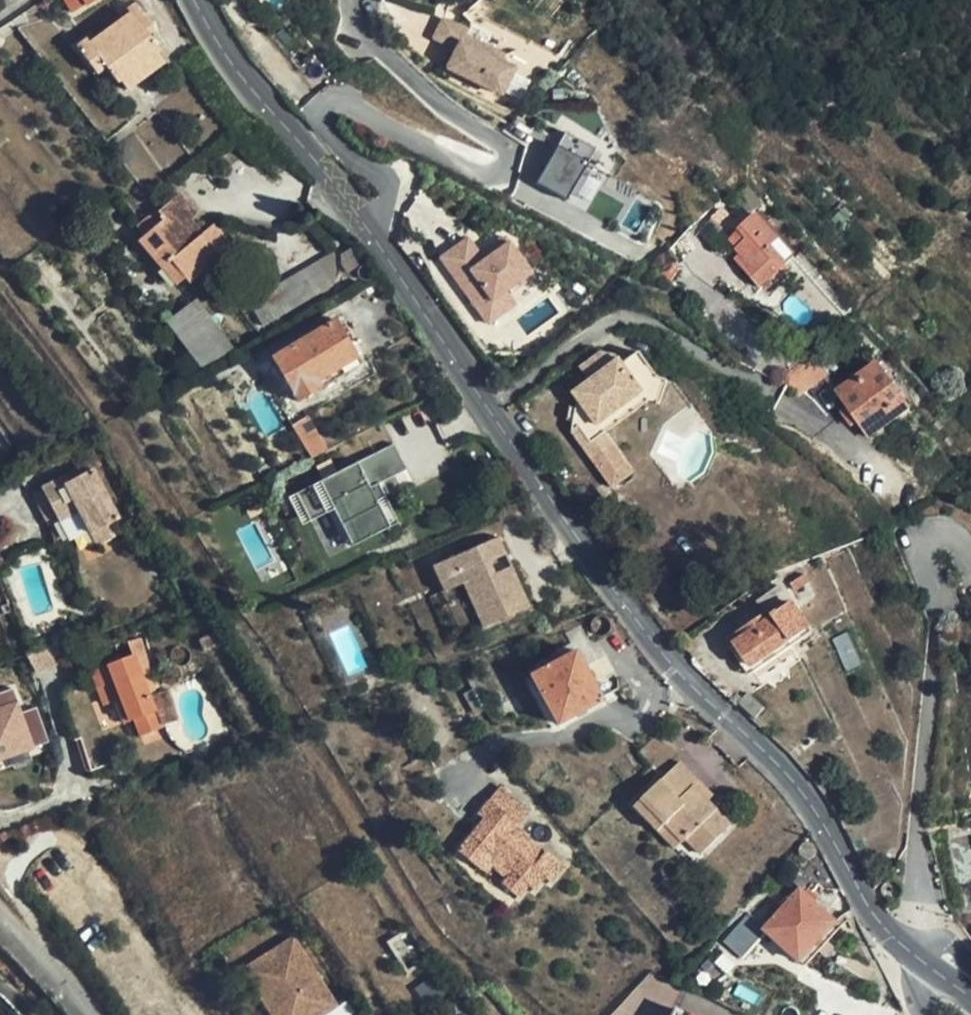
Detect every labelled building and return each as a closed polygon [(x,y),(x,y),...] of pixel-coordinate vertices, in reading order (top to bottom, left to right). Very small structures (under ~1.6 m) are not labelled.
[(74,11),(92,0),(67,0),(74,11)] [(161,51),(149,34),(153,30),(136,7),(130,11),(133,15),(94,43),(90,38),(79,46),(91,64),(101,58),(106,66),(118,82),(122,80),(158,53),(161,51)] [(439,20),(431,38),(457,50),(453,57),(448,69),(496,91),(503,95),(515,68),(508,65),(500,54),(461,35),(463,30),(439,20)] [(165,62),(158,53),(122,80),(128,88),(165,62)] [(101,58),(91,64),(98,72),(106,66),(101,58)] [(230,243),(214,225),(203,234),(191,221),(198,216),(180,194),(158,212),(157,211),(137,227),(144,235),(138,239),(177,283),(185,276),(189,282),(220,255),(218,253),(230,243)] [(757,287),(791,258),(753,215),(735,231),(737,233),(729,242),(736,249),(733,251),(739,257),(747,266),(742,271),(757,287)] [(484,258),(508,238),(504,234),(480,253),(484,258)] [(467,236),(440,257),(476,304),(490,293),(493,298),(506,287),(531,268),(508,238),(484,258),(480,253),(467,236)] [(359,263),(352,250),(341,255),(341,267),(346,277),(351,275),(351,274),(351,273),(351,272),(351,271),(351,270),(352,270),(352,269),(353,268),(353,267),(354,266),(355,266),(355,265),(356,265),(356,264),(357,264),(358,264),(358,263),(359,263)] [(249,301),(262,325),(334,285),(334,253),(249,301)] [(747,266),(739,257),(734,262),(742,271),(747,266)] [(517,300),(506,287),(493,298),(490,293),(476,304),(491,321),(517,300)] [(234,354),(195,300),(165,322),(200,369),(234,354)] [(297,402),(320,390),(314,381),(358,356),(336,321),(271,359),(297,402)] [(574,431),(614,489),(615,488),(612,483),(617,480),(619,465),(616,461),(623,455),(608,433),(607,421),(622,411),(632,416),(649,405),(662,410),(672,382),(662,379),(645,353),(623,368),(617,359),(606,353),(586,367),(595,381),(579,392),(582,396),(580,407),(576,421),(574,431)] [(810,355),(780,377),(797,398),(826,377),(810,355)] [(314,381),(320,390),(362,363),(358,356),(314,381)] [(836,393),(845,408),(855,423),(867,438),(907,410),(877,365),(836,393)] [(128,405),(145,394),(137,385),(121,396),(128,405)] [(580,407),(572,406),(568,419),(576,421),(580,407)] [(855,423),(845,408),(839,412),(849,427),(855,423)] [(622,411),(607,421),(608,433),(632,416),(622,411)] [(306,417),(291,427),(309,458),(325,450),(306,417)] [(636,474),(623,455),(616,461),(619,465),(617,480),(612,483),(615,488),(636,474)] [(128,527),(94,468),(80,477),(75,468),(32,493),(50,524),(80,507),(100,543),(128,527)] [(364,544),(382,534),(357,493),(336,505),(354,535),(357,534),(364,544)] [(470,585),(493,628),(538,603),(517,564),(503,571),(497,560),(510,553),(501,536),(438,571),(444,582),(451,595),(470,585)] [(793,590),(807,582),(803,576),(789,584),(793,590)] [(451,595),(444,582),(441,583),(449,597),(451,595)] [(811,628),(793,604),(784,588),(760,604),(768,617),(723,647),(726,652),(731,649),(746,672),(811,628)] [(815,634),(811,628),(746,672),(750,677),(815,634)] [(223,643),(219,633),(201,639),(205,650),(223,643)] [(619,676),(595,636),(543,664),(546,669),(532,678),(559,727),(605,701),(604,699),(621,689),(619,676)] [(131,660),(89,675),(95,692),(109,687),(114,704),(122,726),(132,723),(136,736),(178,722),(168,693),(158,697),(140,642),(126,647),(131,660)] [(28,654),(35,674),(65,664),(57,644),(28,654)] [(109,687),(95,692),(101,709),(114,704),(109,687)] [(0,694),(0,756),(25,747),(27,751),(46,745),(34,710),(16,716),(14,711),(17,709),(11,690),(0,694)] [(635,810),(659,835),(667,827),(683,846),(688,841),(703,856),(732,827),(695,788),(699,783),(683,764),(635,810)] [(524,837),(516,831),(531,809),(501,789),(482,815),(486,818),(463,851),(483,866),(492,852),(516,869),(505,883),(521,895),(531,880),(540,887),(549,874),(553,877),(565,860),(547,847),(546,849),(526,835),(524,837)] [(667,827),(659,835),(676,853),(683,846),(667,827)] [(801,964),(837,924),(803,892),(767,931),(751,914),(725,943),(744,960),(766,934),(801,964)] [(842,928),(837,924),(801,964),(807,969),(842,928)] [(255,965),(281,1004),(268,1013),(269,1014),(325,1014),(337,1007),(293,940),(255,965)] [(281,1004),(255,965),(242,973),(268,1013),(281,1004)]
